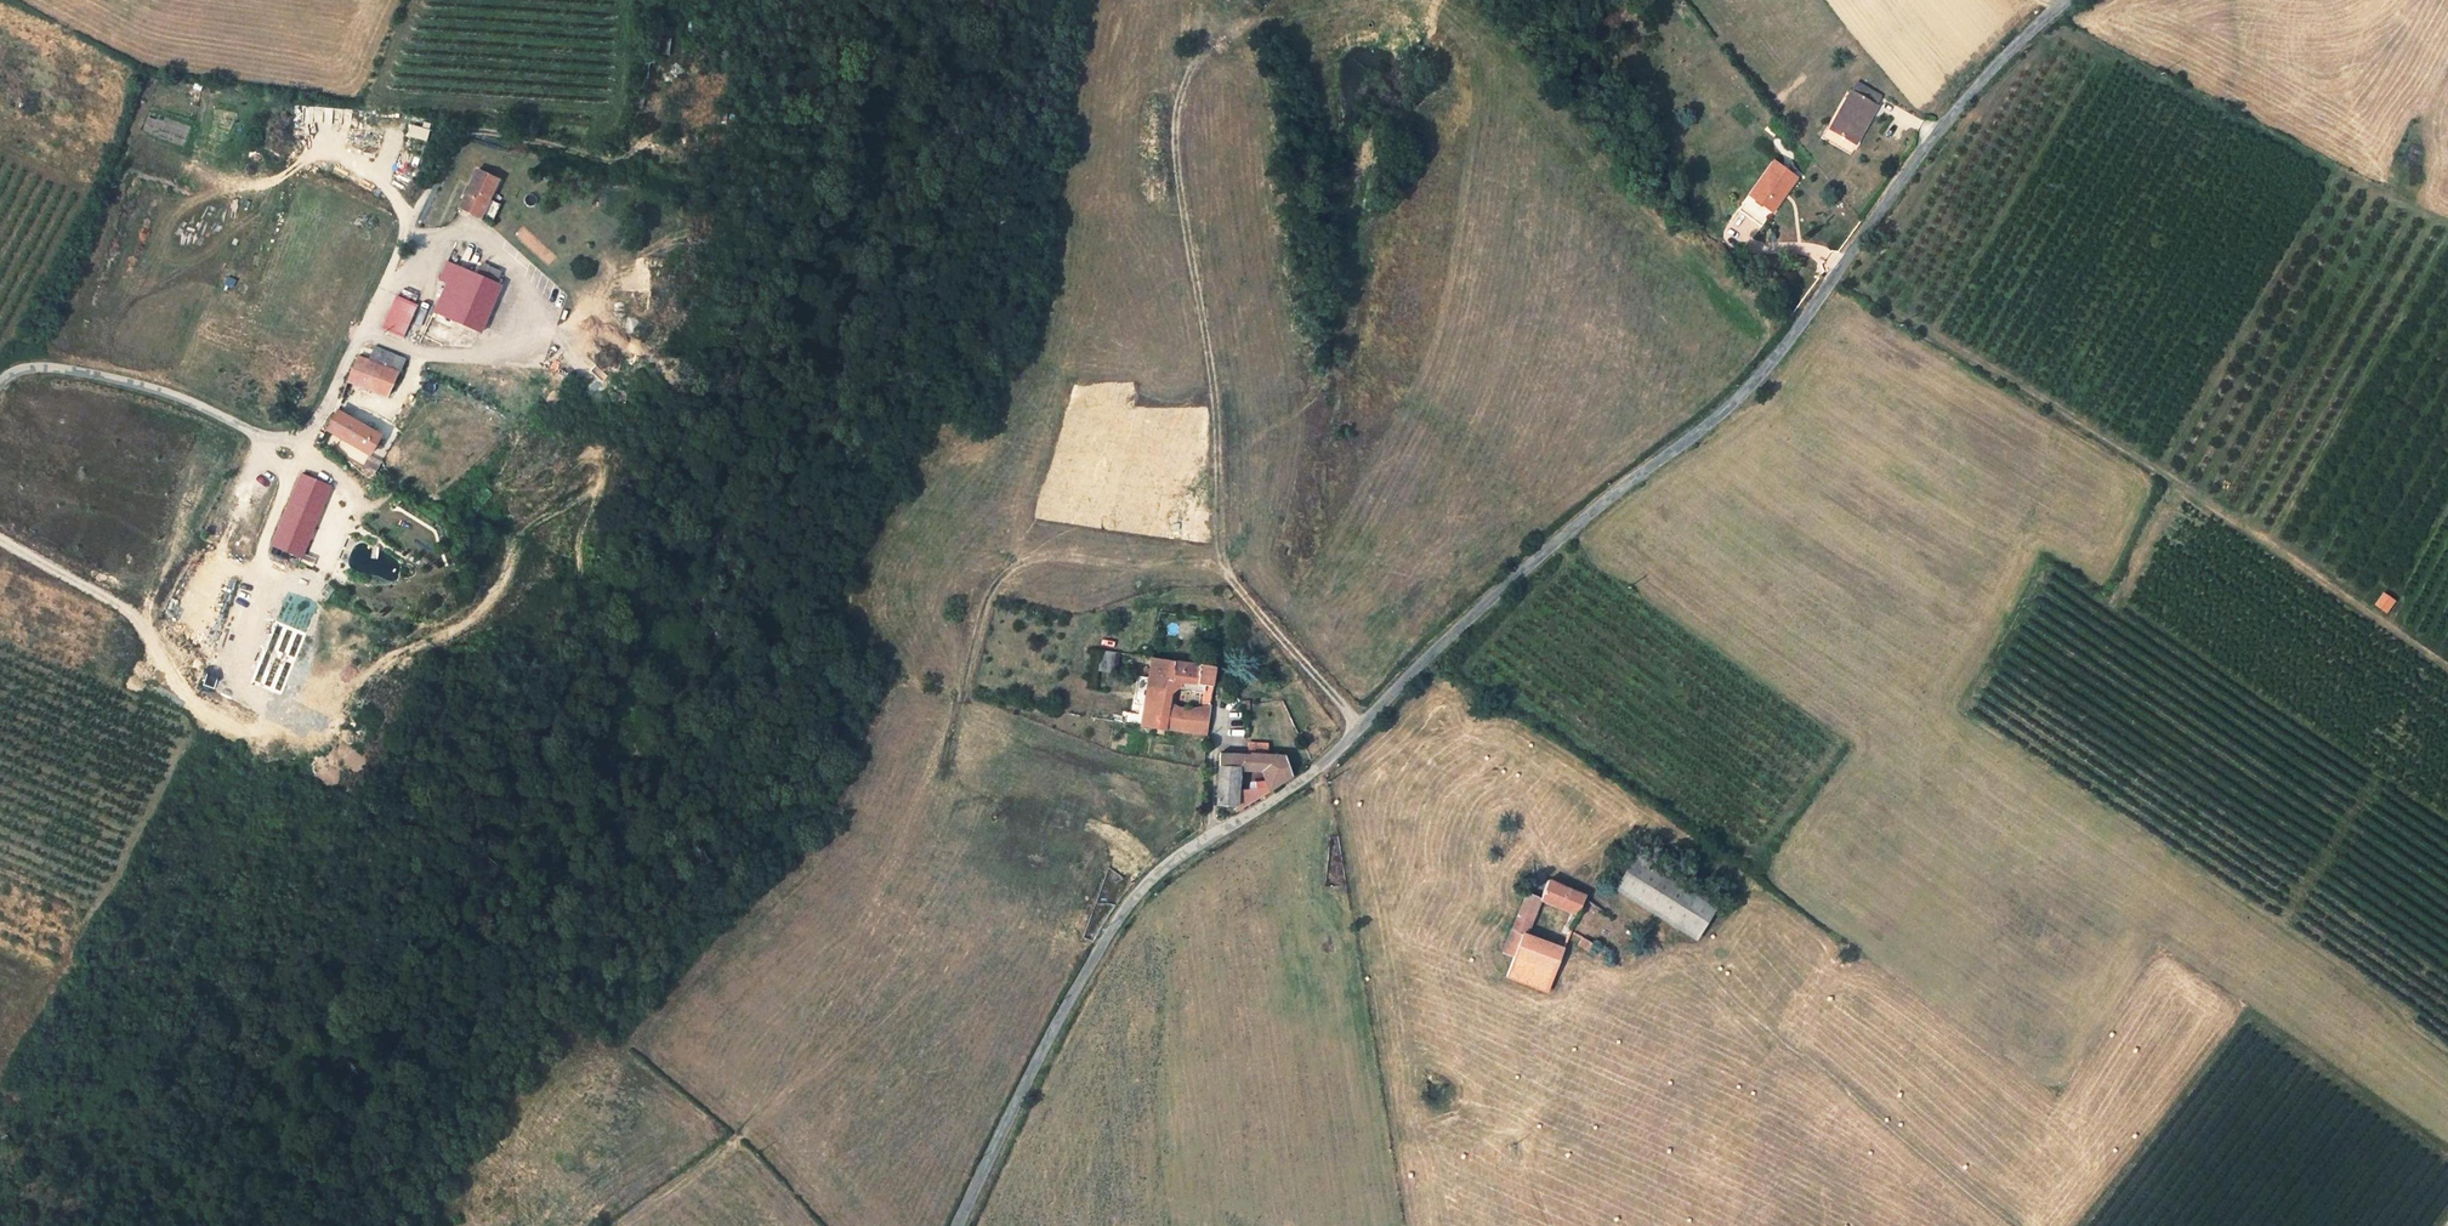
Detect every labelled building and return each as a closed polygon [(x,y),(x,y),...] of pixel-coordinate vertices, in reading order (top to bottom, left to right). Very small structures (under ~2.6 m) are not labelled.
[(1860,86),(1855,95),(1844,114),(1839,111),(1830,128),(1854,143),(1880,98),(1860,86)] [(1850,92),(1839,111),(1844,114),(1855,95),(1850,92)] [(1887,167),(1895,173),(1900,165),(1892,160),(1887,167)] [(1773,161),(1759,179),(1765,183),(1752,199),(1747,195),(1737,209),(1757,226),(1794,178),(1773,161)] [(498,180),(477,170),(460,208),(481,217),(498,180)] [(1752,199),(1765,183),(1759,179),(1747,195),(1752,199)] [(481,332),(501,286),(496,283),(477,275),(447,262),(439,279),(447,283),(434,312),(481,332)] [(477,275),(496,283),(501,272),(482,264),(477,275)] [(382,329),(402,338),(417,305),(397,296),(382,329)] [(344,378),(386,394),(401,358),(370,347),(364,359),(354,354),(346,372),(344,378)] [(335,411),(324,429),(352,444),(362,428),(391,445),(402,427),(393,421),(398,413),(388,407),(384,412),(375,407),(362,425),(335,411)] [(390,456),(381,468),(394,477),(403,465),(390,456)] [(331,487),(301,475),(272,544),(303,557),(331,487)] [(2382,597),(2375,606),(2387,614),(2393,604),(2382,597)] [(427,651),(440,652),(441,634),(428,633),(427,651)] [(1102,650),(1101,671),(1119,672),(1120,651),(1102,650)] [(1148,667),(1137,666),(1133,695),(1144,696),(1141,715),(1140,723),(1140,726),(1164,729),(1164,726),(1167,704),(1168,692),(1177,679),(1201,683),(1202,701),(1206,705),(1209,709),(1214,666),(1150,657),(1148,667)] [(1144,696),(1133,695),(1130,714),(1141,715),(1144,696)] [(1206,731),(1209,709),(1206,705),(1186,709),(1167,704),(1164,726),(1206,731)] [(1248,753),(1269,754),(1268,749),(1262,748),(1262,746),(1255,746),(1254,743),(1247,742),(1248,753)] [(1237,792),(1238,766),(1238,752),(1219,751),(1216,804),(1232,805),(1232,811),(1239,809),(1263,792),(1237,792)] [(1248,753),(1238,752),(1238,766),(1261,768),(1267,790),(1290,775),(1286,756),(1269,754),(1248,753)] [(1699,941),(1720,908),(1638,857),(1618,890),(1699,941)] [(1551,882),(1544,900),(1544,902),(1580,916),(1587,899),(1588,897),(1551,882)] [(1527,898),(1521,913),(1537,919),(1544,902),(1544,900),(1529,894),(1527,898)] [(1508,978),(1548,993),(1564,952),(1529,938),(1537,919),(1521,913),(1504,955),(1515,959),(1508,978)] [(111,923),(110,922),(104,919),(99,927),(107,931),(111,923)] [(1584,939),(1581,946),(1595,952),(1599,954),(1603,943),(1598,941),(1597,944),(1584,939)]
